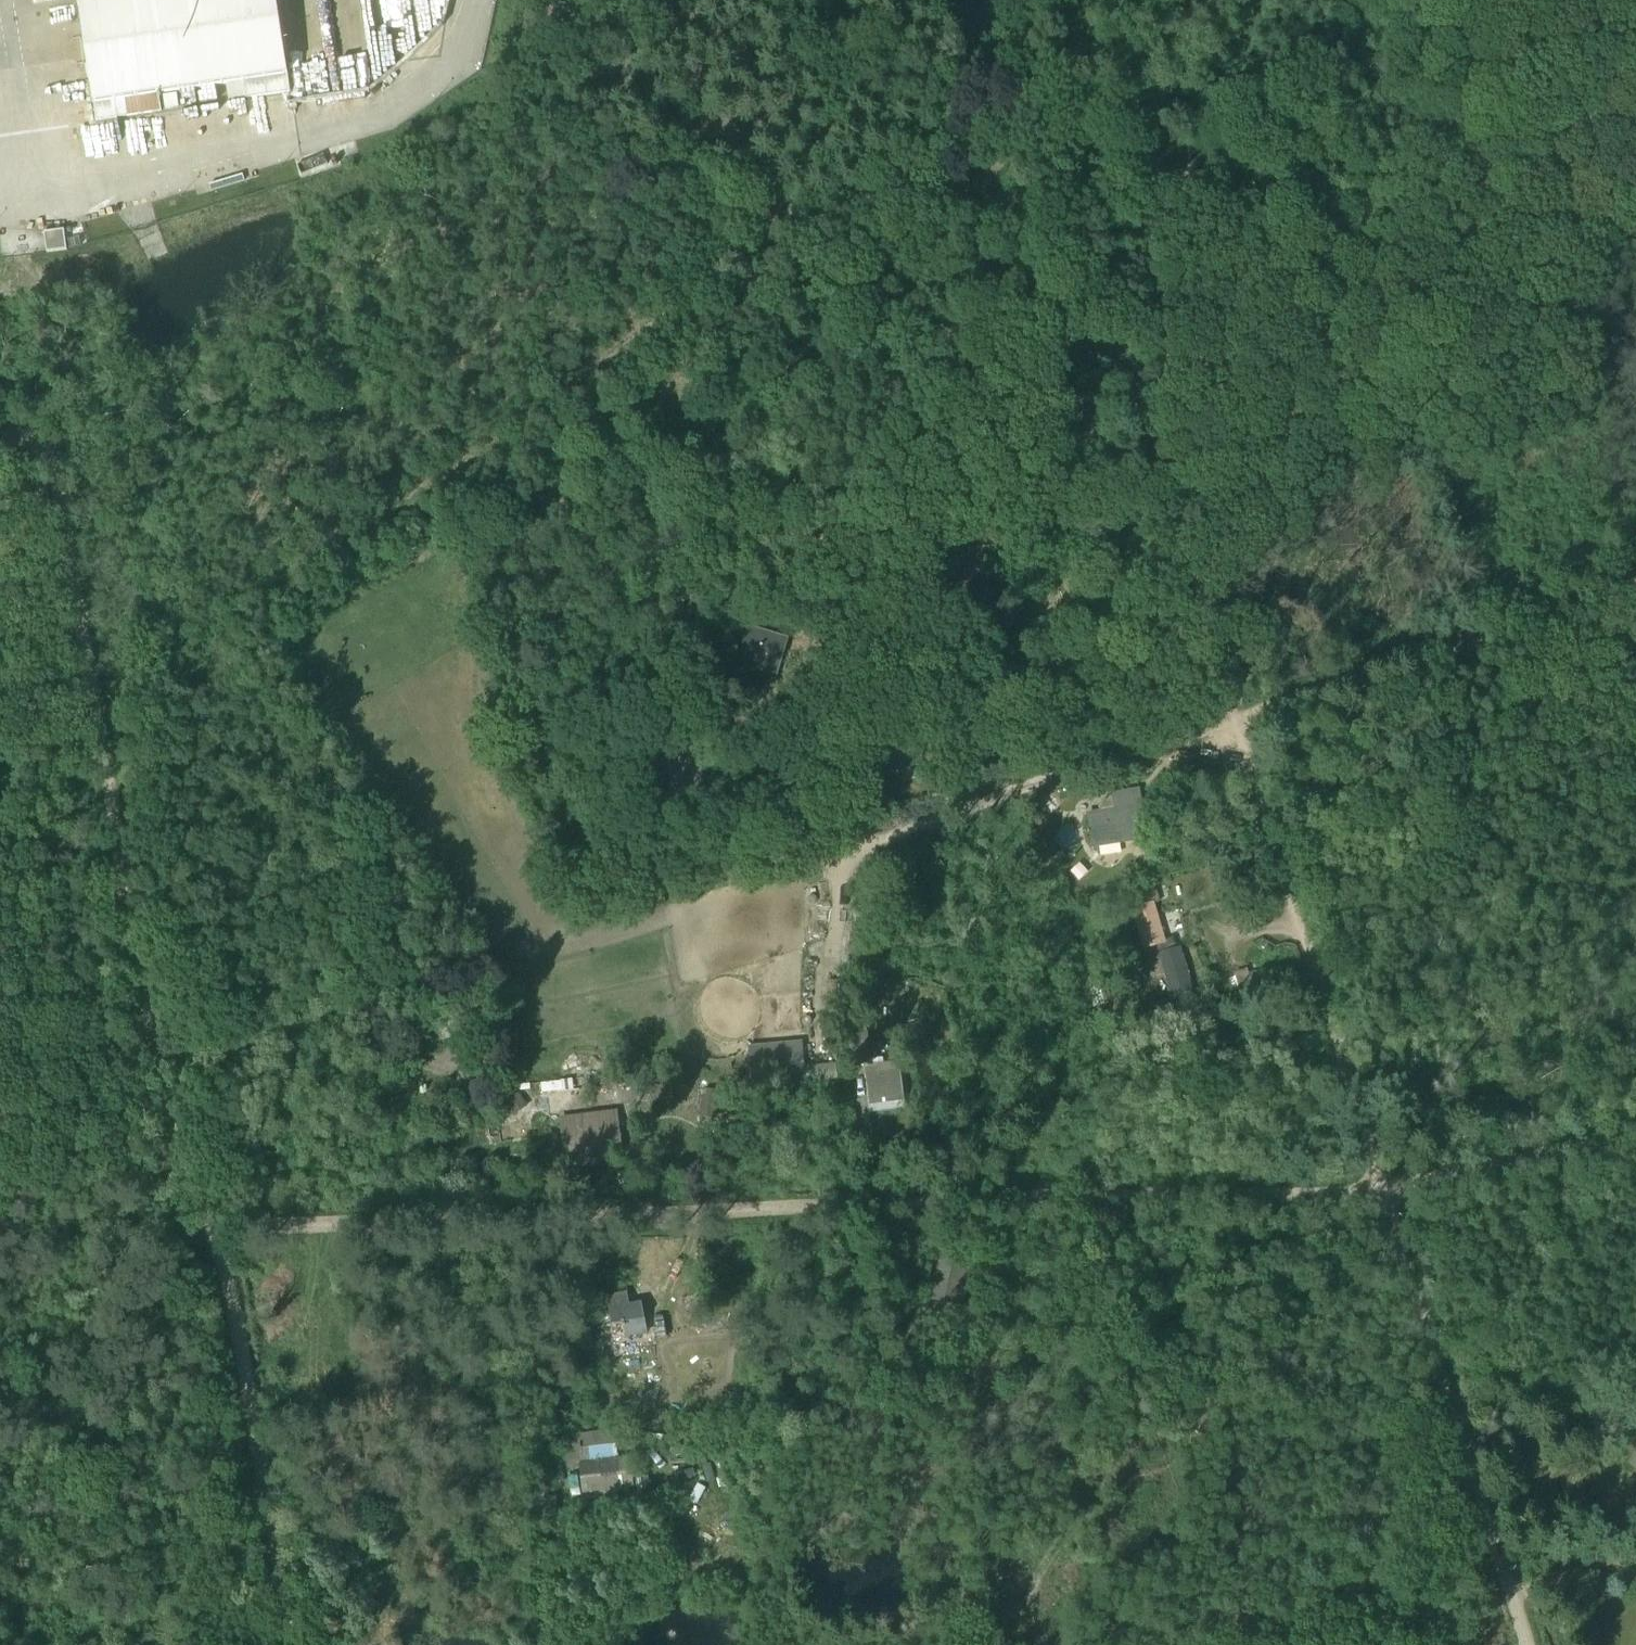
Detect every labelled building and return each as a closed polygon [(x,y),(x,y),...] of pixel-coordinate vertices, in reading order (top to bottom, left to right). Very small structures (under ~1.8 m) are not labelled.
[(99,114),(283,89),(272,0),(83,0),(99,114)] [(65,228),(43,231),(46,253),(68,251),(65,228)] [(789,639),(748,627),(738,658),(757,663),(754,675),(776,682),(789,639)] [(631,749),(667,819),(706,798),(701,786),(708,782),(677,725),(631,749)] [(1102,811),(1086,814),(1091,849),(1146,840),(1138,789),(1099,795),(1102,811)] [(1043,790),(1034,802),(1049,813),(1057,802),(1043,790)] [(1140,860),(1142,876),(1158,873),(1155,858),(1140,860)] [(1160,903),(1157,892),(1139,896),(1141,906),(1132,909),(1146,963),(1150,979),(1165,976),(1176,1012),(1198,1006),(1180,948),(1176,949),(1173,939),(1165,941),(1154,904),(1160,903)] [(1246,970),(1234,973),(1242,1001),(1266,993),(1259,971),(1248,975),(1246,970)] [(1089,994),(1081,996),(1084,1010),(1118,1003),(1114,984),(1100,986),(1098,977),(1086,979),(1089,994)] [(438,1011),(433,1013),(440,1041),(466,1035),(468,1045),(491,1040),(484,1005),(471,1008),(470,1004),(458,1007),(455,997),(436,1001),(438,1011)] [(849,1024),(861,1023),(860,1004),(847,1005),(849,1024)] [(864,1065),(870,1113),(905,1109),(900,1061),(881,1063),(880,1058),(870,1059),(866,1024),(848,1026),(850,1041),(853,1041),(854,1057),(851,1057),(852,1067),(864,1065)] [(749,1048),(752,1089),(805,1084),(803,1042),(749,1048)] [(570,1079),(547,1081),(551,1112),(573,1109),(570,1079)] [(644,1104),(671,1100),(669,1085),(642,1089),(644,1104)] [(528,1107),(518,1093),(503,1104),(513,1118),(528,1107)] [(570,1116),(576,1165),(618,1159),(612,1111),(570,1116)] [(973,1265),(937,1259),(926,1300),(963,1308),(973,1265)] [(608,1306),(594,1309),(597,1325),(600,1324),(600,1328),(610,1326),(612,1338),(625,1335),(626,1338),(648,1334),(642,1303),(628,1304),(626,1289),(606,1293),(608,1306)] [(259,1291),(248,1294),(253,1313),(263,1311),(259,1291)] [(890,1378),(876,1376),(875,1396),(888,1398),(890,1378)] [(1635,1432),(1635,1412),(1628,1428),(1635,1432)] [(579,1434),(564,1436),(568,1470),(580,1469),(583,1493),(633,1487),(631,1457),(619,1458),(616,1430),(579,1434)] [(1627,1464),(1635,1471),(1635,1453),(1627,1464)]
